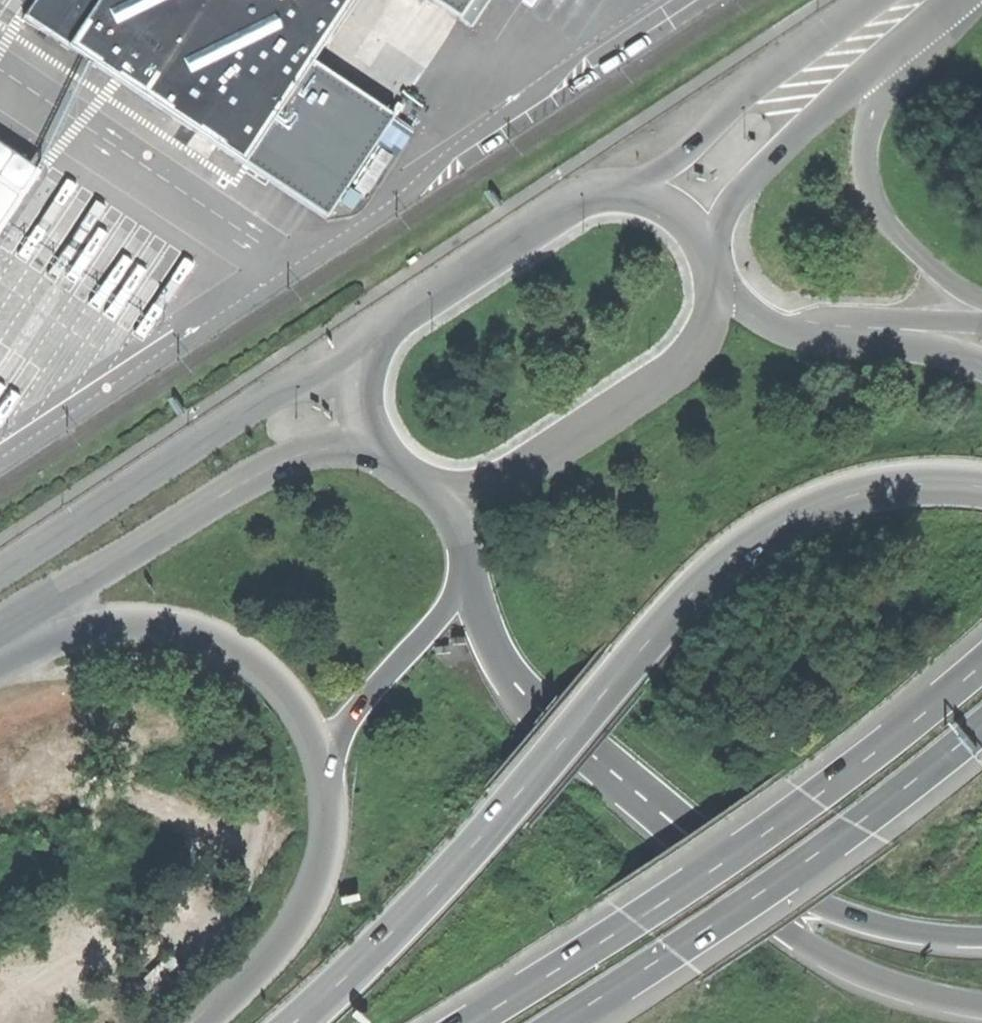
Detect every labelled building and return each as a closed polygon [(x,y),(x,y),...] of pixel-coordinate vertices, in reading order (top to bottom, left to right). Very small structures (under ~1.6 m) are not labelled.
[(23,17),(242,163),(311,61),(351,0),(34,0),(23,17)] [(457,20),(470,0),(428,0),(457,20)] [(392,115),(311,61),(242,163),(324,218),(392,115)] [(39,171),(0,144),(0,230),(39,171)]
